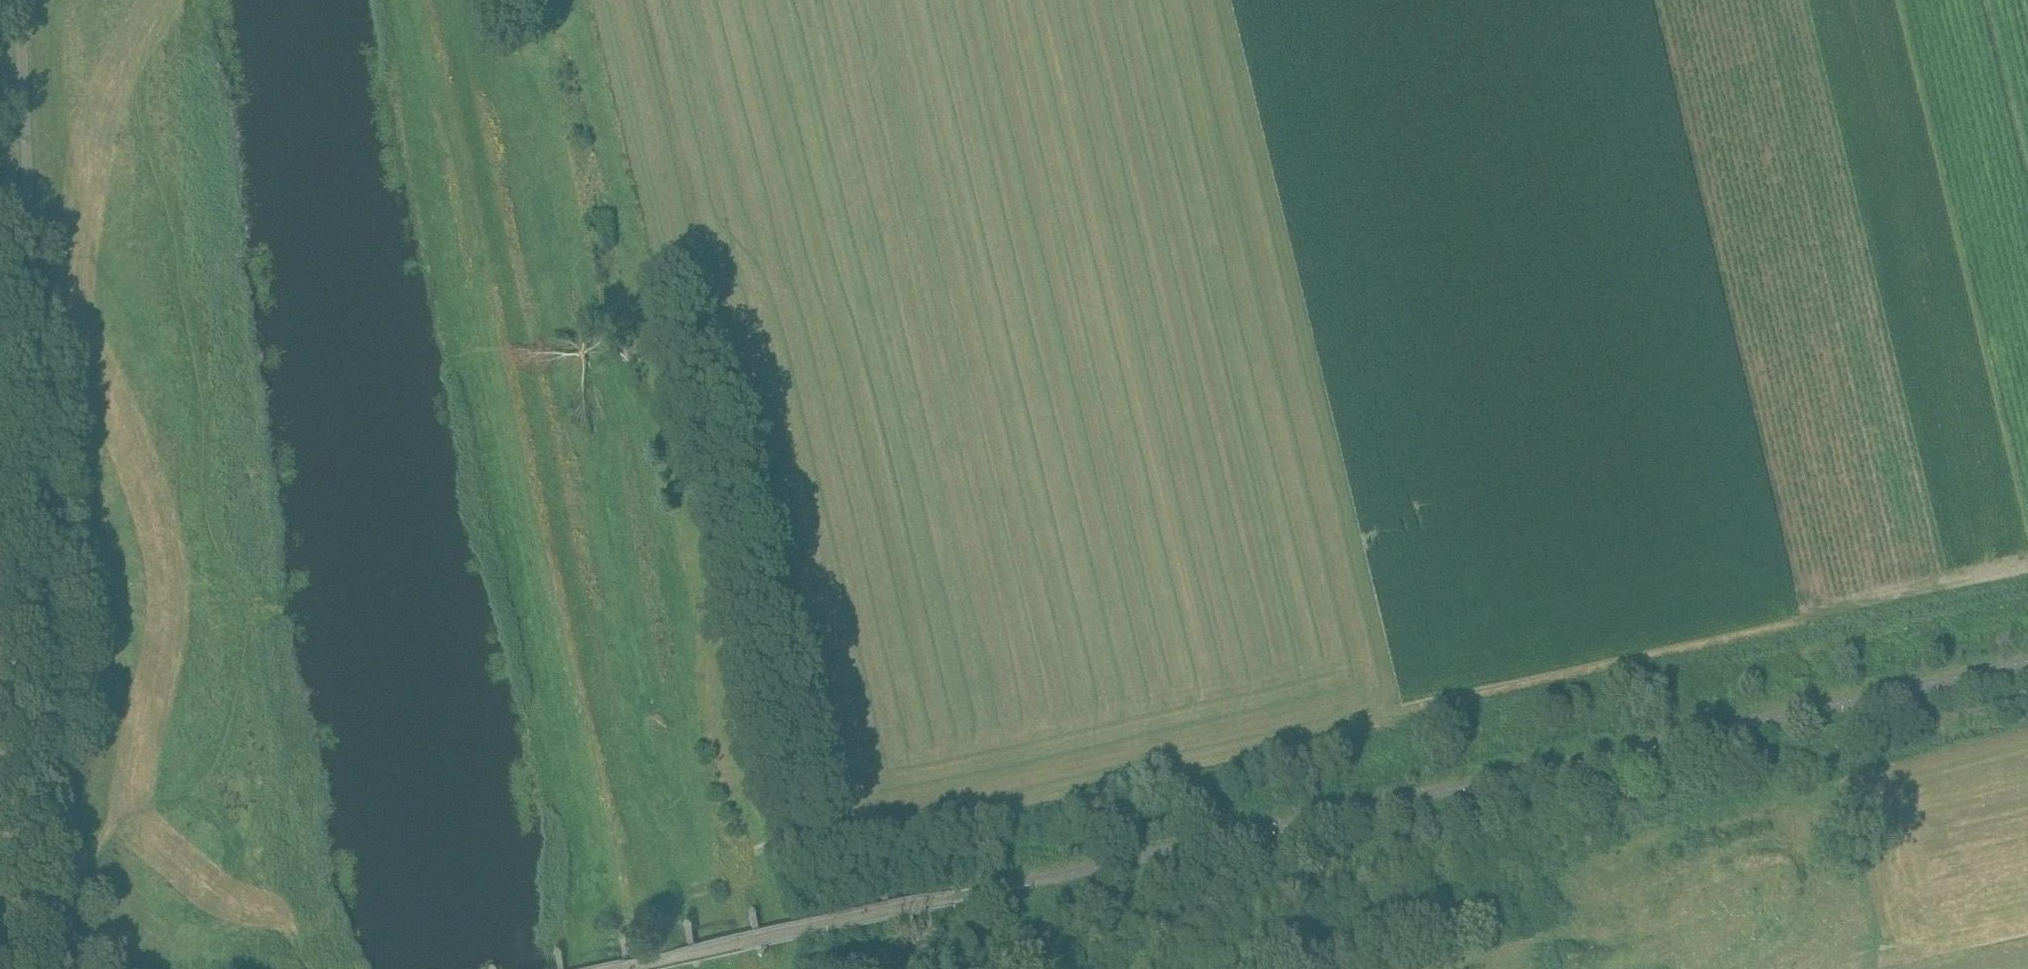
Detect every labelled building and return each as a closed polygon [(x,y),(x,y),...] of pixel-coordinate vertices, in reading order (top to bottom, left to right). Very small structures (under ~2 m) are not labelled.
[(764,952),(764,951),(756,916),(758,916),(757,914),(756,913),(755,912),(754,911),(753,910),(752,910),(750,911),(750,912),(749,914),(748,915),(748,917),(748,918),(750,918),(757,952),(758,954),(758,955),(759,956),(760,956),(761,957),(762,958),(763,957),(764,956),(764,955),(764,953),(764,952)] [(699,965),(692,931),(693,930),(692,929),(692,928),(691,926),(689,925),(688,925),(687,924),(686,925),(685,927),(684,928),(684,930),(683,931),(683,933),(685,932),(693,967),(693,968),(694,968),(699,968),(700,966),(699,965)] [(562,959),(563,959),(563,957),(562,956),(561,955),(560,954),(558,953),(557,953),(556,954),(555,955),(554,956),(554,958),(554,960),(554,961),(555,961),(557,968),(564,968),(562,959)]
